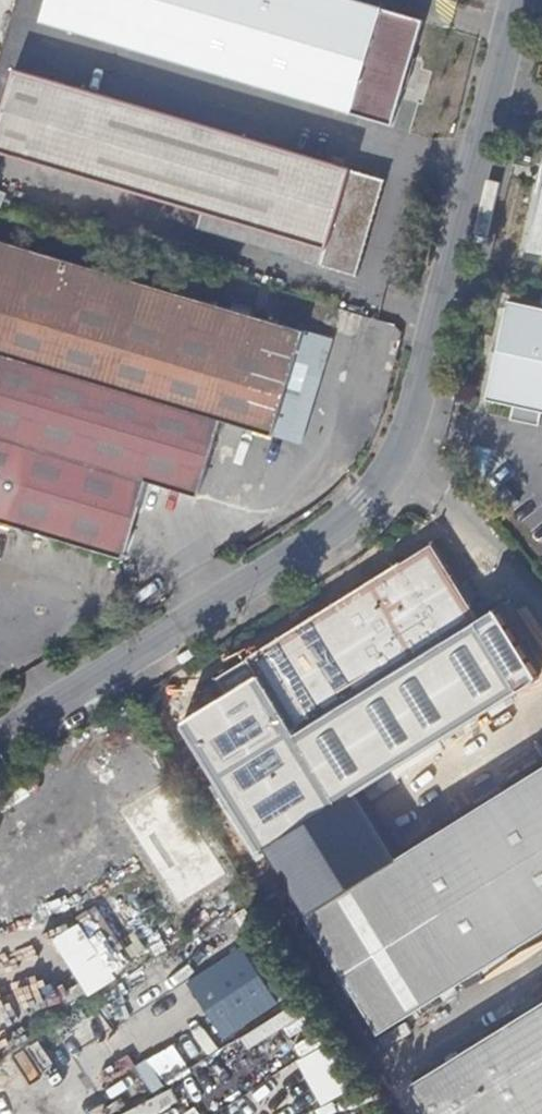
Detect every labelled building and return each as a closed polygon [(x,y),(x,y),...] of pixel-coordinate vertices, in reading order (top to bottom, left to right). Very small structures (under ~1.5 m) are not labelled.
[(426,22),(350,0),(152,0),(137,50),(396,126),(426,22)] [(16,71),(0,126),(0,151),(196,210),(330,248),(324,266),(361,276),(386,182),(16,71)] [(530,250),(541,253),(541,192),(530,250)] [(330,248),(196,210),(190,228),(324,266),(330,248)] [(303,329),(0,240),(0,384),(214,448),(221,421),(273,436),(303,329)] [(515,304),(492,402),(520,409),(541,413),(541,309),(515,304)] [(214,448),(0,384),(0,524),(125,561),(147,484),(199,499),(214,448)] [(520,409),(517,423),(541,428),(541,413),(520,409)] [(256,848),(541,679),(498,611),(481,621),(434,547),(248,659),(258,675),(180,722),(256,848)] [(541,935),(541,773),(306,912),(379,1031),(416,1010),(541,935)] [(58,1022),(80,1006),(61,981),(40,996),(58,1022)] [(407,1087),(425,1113),(541,1113),(541,1007),(407,1087)] [(18,1105),(55,1081),(46,1067),(9,1091),(18,1105)]
